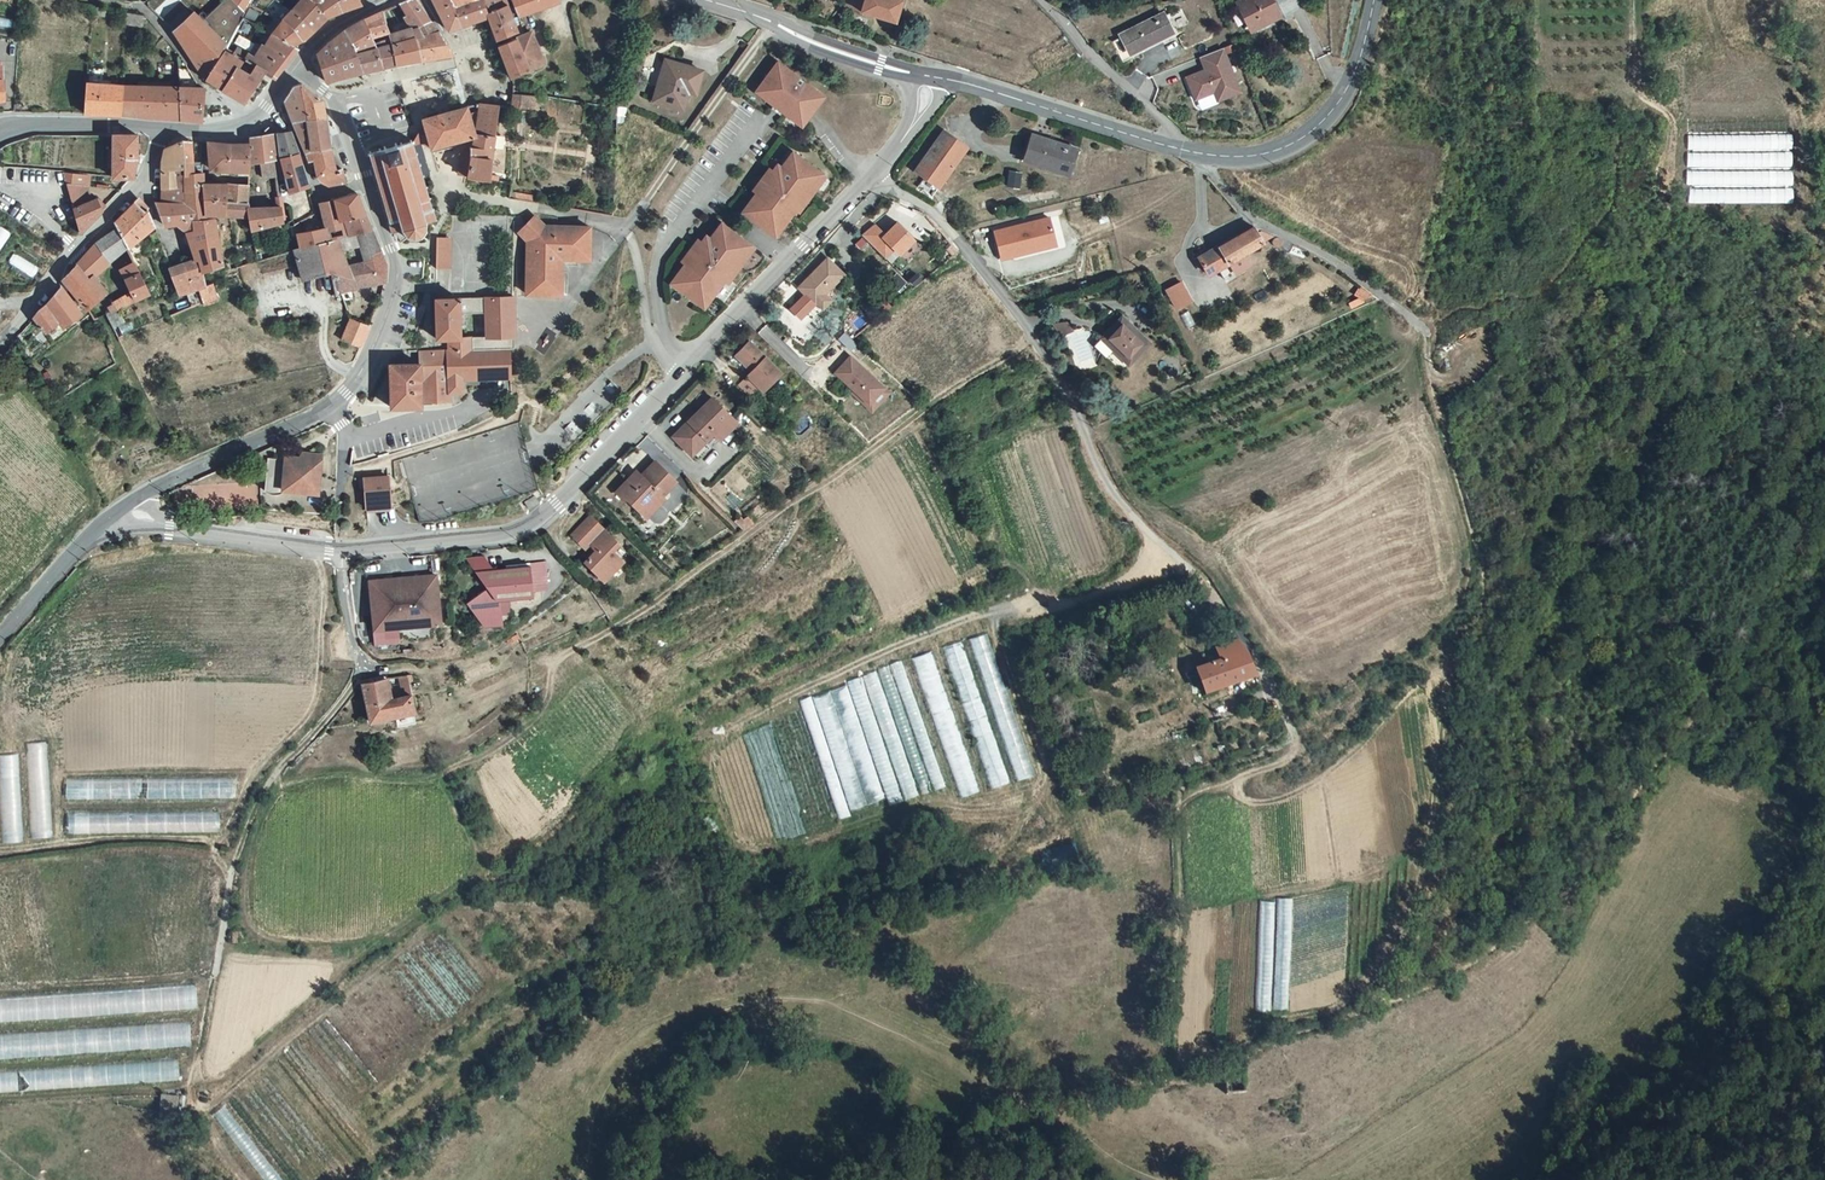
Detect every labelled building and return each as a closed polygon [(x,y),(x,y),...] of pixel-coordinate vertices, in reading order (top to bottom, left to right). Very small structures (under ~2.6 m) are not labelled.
[(227,44),(230,40),(235,30),(240,21),(243,16),(245,13),(232,0),(227,0),(202,20),(227,44)] [(245,13),(252,0),(232,0),(245,13)] [(292,9),(315,29),(328,17),(311,0),(301,0),(292,9)] [(328,17),(361,4),(359,0),(311,0),(328,17)] [(414,0),(407,0),(401,3),(419,26),(429,20),(414,0)] [(463,26),(456,7),(453,0),(432,0),(446,26),(449,30),(463,26)] [(456,7),(463,26),(488,18),(481,0),(477,0),(456,7)] [(491,25),(512,16),(505,0),(481,0),(488,18),(491,25)] [(519,16),(558,0),(512,0),(519,16)] [(895,21),(902,0),(849,0),(845,6),(895,21)] [(1276,0),(1241,0),(1234,4),(1252,36),(1285,18),(1276,0)] [(291,10),(284,19),(303,39),(307,36),(315,29),(292,9),(291,10)] [(368,17),(362,20),(371,39),(387,32),(382,10),(377,13),(368,17)] [(1174,35),(1163,10),(1122,31),(1132,57),(1174,35)] [(202,20),(194,11),(173,30),(205,80),(223,50),(227,44),(202,20)] [(237,27),(235,30),(255,42),(266,48),(273,33),(263,28),(243,16),(240,21),(237,27)] [(497,39),(517,30),(512,16),(491,25),(497,39)] [(284,19),(283,20),(273,33),(293,44),(303,39),(284,19)] [(346,30),(355,55),(376,50),(374,44),(371,39),(362,20),(356,23),(346,30)] [(429,20),(419,26),(423,33),(436,28),(429,20)] [(410,31),(388,35),(389,38),(390,46),(415,37),(423,33),(419,26),(410,31)] [(415,37),(390,46),(395,65),(452,53),(442,36),(436,28),(423,33),(415,37)] [(250,51),(255,42),(235,30),(230,40),(250,51)] [(362,71),(355,55),(346,30),(340,33),(329,41),(316,58),(320,61),(325,80),(343,76),(362,71)] [(544,63),(531,31),(526,33),(499,45),(511,78),(544,63)] [(266,48),(256,67),(263,70),(276,76),(298,47),(293,44),(273,33),(266,48)] [(389,38),(374,44),(376,50),(390,46),(389,38)] [(381,67),(395,65),(390,46),(376,50),(381,67)] [(1193,98),(1213,90),(1216,99),(1238,91),(1221,48),(1200,57),(1204,68),(1185,76),(1193,98)] [(205,80),(224,91),(242,60),(223,50),(205,80)] [(362,71),(381,67),(376,50),(355,55),(362,71)] [(244,103),(263,70),(256,67),(242,60),(224,91),(244,103)] [(696,70),(664,61),(653,101),(681,109),(687,91),(690,91),(696,70)] [(776,62),(757,87),(766,94),(763,99),(790,120),(794,115),(804,123),(823,98),(776,62)] [(86,112),(120,112),(120,85),(86,82),(86,112)] [(285,99),(305,152),(329,147),(324,116),(308,118),(300,83),(292,86),(285,99)] [(300,83),(308,118),(324,116),(321,99),(300,83)] [(180,110),(180,87),(120,85),(120,112),(135,114),(180,118),(180,110)] [(204,88),(200,88),(180,87),(180,110),(180,118),(201,119),(204,88)] [(766,94),(757,87),(753,92),(763,99),(766,94)] [(516,95),(516,108),(539,109),(540,95),(516,95)] [(499,105),(480,104),(475,138),(495,136),(499,105)] [(458,142),(475,138),(473,130),(471,123),(466,106),(422,118),(431,149),(458,142)] [(794,115),(790,120),(800,128),(804,123),(794,115)] [(291,132),(278,133),(283,158),(299,152),(293,136),(291,132)] [(967,148),(943,132),(916,170),(924,176),(938,186),(967,148)] [(138,133),(114,133),(113,175),(134,176),(137,157),(138,133)] [(250,142),(250,160),(276,160),(283,158),(278,133),(249,135),(250,142)] [(1076,151),(1032,135),(1023,161),(1067,177),(1076,151)] [(465,173),(489,178),(495,136),(475,138),(467,164),(465,173)] [(425,223),(438,219),(424,175),(414,142),(413,138),(365,155),(390,232),(392,234),(404,230),(405,233),(407,235),(410,237),(413,238),(415,238),(418,237),(421,236),(423,234),(425,231),(426,229),(426,226),(425,223)] [(475,138),(458,142),(467,164),(475,138)] [(173,162),(183,162),(182,139),(166,148),(165,151),(163,166),(162,188),(176,186),(173,162)] [(192,140),(182,139),(183,162),(194,162),(192,140)] [(421,139),(414,142),(424,175),(431,173),(421,139)] [(209,141),(211,169),(250,168),(250,160),(250,142),(229,143),(209,141)] [(335,170),(329,147),(305,152),(308,157),(313,173),(316,172),(322,181),(331,184),(344,182),(341,169),(335,170)] [(811,185),(821,174),(791,151),(779,168),(776,165),(771,172),(765,179),(756,192),(740,212),(768,233),(776,221),(781,224),(793,210),(805,193),(810,197),(816,189),(811,185)] [(304,169),(299,152),(283,158),(286,172),(286,176),(289,193),(309,185),(304,169)] [(276,160),(278,175),(286,172),(283,158),(276,160)] [(278,175),(276,160),(250,160),(250,168),(250,177),(278,175)] [(195,173),(194,162),(183,162),(173,162),(176,186),(185,185),(185,202),(205,196),(204,182),(204,172),(195,173)] [(766,168),(760,176),(765,179),(771,172),(766,168)] [(1020,174),(1008,172),(1005,187),(1017,189),(1020,174)] [(825,177),(821,174),(811,185),(816,189),(825,177)] [(760,176),(751,188),(756,192),(765,179),(760,176)] [(938,186),(924,176),(917,185),(931,195),(938,186)] [(102,209),(98,200),(83,204),(81,199),(84,184),(66,182),(73,207),(80,232),(102,209)] [(227,213),(228,199),(229,183),(204,182),(205,196),(207,212),(227,213)] [(229,183),(228,199),(250,200),(250,183),(229,183)] [(185,202),(185,185),(176,186),(162,188),(162,197),(162,202),(185,202)] [(356,193),(335,198),(342,218),(364,213),(356,193)] [(805,193),(793,210),(798,213),(810,197),(805,193)] [(207,212),(205,196),(185,202),(162,202),(156,202),(163,220),(165,224),(181,220),(192,216),(204,212),(207,212)] [(119,228),(148,209),(139,198),(116,221),(118,226),(119,228)] [(326,226),(298,233),(300,247),(348,235),(342,218),(335,198),(320,201),(326,226)] [(227,213),(249,214),(250,207),(250,200),(228,199),(227,213)] [(252,228),(283,221),(281,206),(250,207),(249,214),(252,228)] [(119,228),(129,248),(155,227),(148,209),(119,228)] [(192,216),(181,220),(185,231),(207,217),(207,212),(204,212),(192,216)] [(364,213),(342,218),(348,235),(355,234),(371,230),(364,213)] [(536,214),(527,222),(518,230),(527,240),(527,294),(561,294),(561,257),(589,257),(589,241),(589,225),(546,225),(536,214)] [(207,217),(185,231),(196,259),(200,258),(203,270),(222,263),(215,216),(207,217)] [(1056,243),(1051,218),(995,232),(1001,256),(1056,243)] [(776,221),(768,233),(773,236),(781,224),(776,221)] [(874,223),(860,234),(882,256),(891,247),(897,253),(912,238),(895,221),(883,233),(874,223)] [(706,233),(702,237),(696,245),(683,261),(668,281),(696,303),(705,291),(710,295),(722,279),(734,264),(740,268),(745,261),(739,257),(749,243),(720,222),(709,235),(706,233)] [(118,226),(105,236),(116,259),(129,248),(119,228),(118,226)] [(1237,237),(1218,247),(1228,265),(1263,245),(1254,228),(1237,237)] [(371,230),(355,234),(356,236),(363,262),(383,257),(371,230)] [(338,240),(356,236),(355,234),(348,235),(300,247),(294,249),(298,265),(302,279),(312,276),(335,270),(347,267),(338,240)] [(697,234),(691,242),(696,245),(702,237),(697,234)] [(110,263),(116,259),(105,236),(97,241),(95,243),(102,253),(110,263)] [(453,239),(440,239),(439,268),(452,268),(453,239)] [(691,242),(678,258),(683,261),(696,245),(691,242)] [(956,249),(950,242),(944,247),(951,254),(956,249)] [(78,264),(91,280),(110,263),(102,253),(95,243),(90,249),(78,264)] [(749,243),(739,257),(745,261),(755,248),(749,243)] [(1218,247),(1205,255),(1216,275),(1229,267),(1228,265),(1218,247)] [(116,259),(126,280),(140,271),(129,248),(116,259)] [(338,284),(340,290),(384,281),(386,264),(383,257),(363,262),(347,267),(335,270),(338,284)] [(845,275),(827,257),(812,273),(815,277),(810,282),(806,278),(796,288),(814,307),(817,304),(827,294),(845,275)] [(170,267),(180,293),(198,286),(205,284),(203,270),(200,258),(196,259),(170,267)] [(79,298),(86,308),(102,296),(91,280),(78,264),(64,279),(79,298)] [(734,264),(722,279),(728,284),(740,268),(734,264)] [(135,299),(150,292),(140,271),(126,280),(135,299)] [(127,302),(135,299),(126,280),(119,284),(127,302)] [(212,281),(205,284),(198,286),(202,300),(204,304),(218,300),(212,281)] [(1184,282),(1167,290),(1176,309),(1193,301),(1184,282)] [(108,310),(127,302),(119,284),(102,296),(86,308),(94,319),(104,312),(107,310),(108,310)] [(41,307),(34,317),(44,331),(57,319),(63,326),(80,311),(61,286),(41,307)] [(705,291),(696,303),(701,307),(710,295),(705,291)] [(834,302),(827,294),(817,304),(824,311),(834,302)] [(449,339),(460,338),(461,316),(487,315),(487,341),(468,341),(460,346),(449,346),(446,350),(510,347),(512,347),(514,297),(435,298),(434,339),(449,339)] [(1121,317),(1101,338),(1129,364),(1149,342),(1121,317)] [(359,347),(368,326),(350,318),(341,338),(359,347)] [(1061,336),(1068,331),(1061,322),(1054,327),(1061,336)] [(449,339),(449,346),(460,346),(460,338),(449,339)] [(781,372),(749,341),(734,356),(749,371),(752,368),(756,373),(750,378),(758,385),(763,390),(781,372)] [(510,376),(510,347),(446,350),(446,351),(448,392),(458,391),(461,388),(461,379),(510,376)] [(417,352),(418,364),(418,379),(423,379),(423,388),(418,389),(419,401),(448,401),(448,392),(446,351),(417,352)] [(884,387),(850,356),(835,373),(851,387),(869,403),(884,387)] [(419,407),(419,401),(418,389),(423,388),(423,379),(418,379),(418,364),(388,365),(389,407),(419,407)] [(750,378),(741,387),(748,395),(758,385),(750,378)] [(869,403),(851,387),(848,389),(872,411),(889,392),(884,387),(869,403)] [(710,392),(673,431),(697,455),(735,418),(710,392)] [(318,454),(299,452),(297,457),(283,457),(283,459),(267,458),(263,492),(263,494),(264,496),(266,496),(272,496),(275,495),(277,494),(279,492),(280,490),(315,493),(318,454)] [(643,510),(650,502),(654,506),(665,496),(661,493),(675,478),(655,459),(634,481),(628,476),(615,490),(643,517),(647,514),(643,510)] [(389,475),(364,476),(365,506),(390,505),(389,475)] [(647,514),(654,506),(650,502),(643,510),(647,514)] [(612,537),(589,514),(572,531),(586,545),(591,541),(599,549),(589,559),(609,579),(627,561),(607,541),(612,537)] [(528,564),(530,588),(545,587),(543,559),(528,560),(528,564)] [(674,577),(686,569),(681,562),(677,566),(672,561),(665,567),(674,577)] [(486,568),(473,569),(485,585),(494,597),(507,596),(531,594),(530,588),(528,564),(502,566),(494,575),(486,568)] [(502,566),(486,568),(494,575),(502,566)] [(373,630),(415,627),(414,610),(436,608),(434,577),(370,581),(373,630)] [(485,585),(482,587),(491,599),(494,597),(485,585)] [(482,587),(465,600),(483,626),(500,613),(491,599),(482,587)] [(500,613),(508,612),(507,596),(494,597),(491,599),(500,613)] [(437,626),(436,608),(414,610),(415,627),(437,626)] [(500,613),(483,626),(501,624),(500,613)] [(970,637),(1014,781),(1032,775),(989,632),(970,637)] [(944,645),(989,788),(1008,782),(963,639),(944,645)] [(1246,656),(1238,639),(1217,647),(1222,660),(1197,669),(1205,693),(1253,676),(1246,656)] [(915,656),(954,798),(973,793),(934,650),(915,656)] [(942,788),(906,664),(813,690),(847,809),(886,798),(888,803),(942,788)] [(405,672),(396,674),(401,695),(410,693),(405,672)] [(384,677),(362,682),(362,685),(366,703),(390,697),(384,677)] [(366,703),(371,722),(414,711),(410,693),(401,695),(390,697),(366,703)] [(32,811),(34,839),(51,838),(49,810),(32,811)] [(1274,904),(1245,903),(1241,1017),(1270,1018),(1274,904)] [(245,931),(235,930),(233,940),(243,942),(245,931)] [(8,1059),(7,1041),(19,1041),(19,1035),(0,1036),(0,1059),(8,1059)] [(0,1073),(0,1092),(14,1091),(13,1073),(0,1073)] [(262,1179),(301,1179),(240,1093),(214,1111),(262,1179)]
